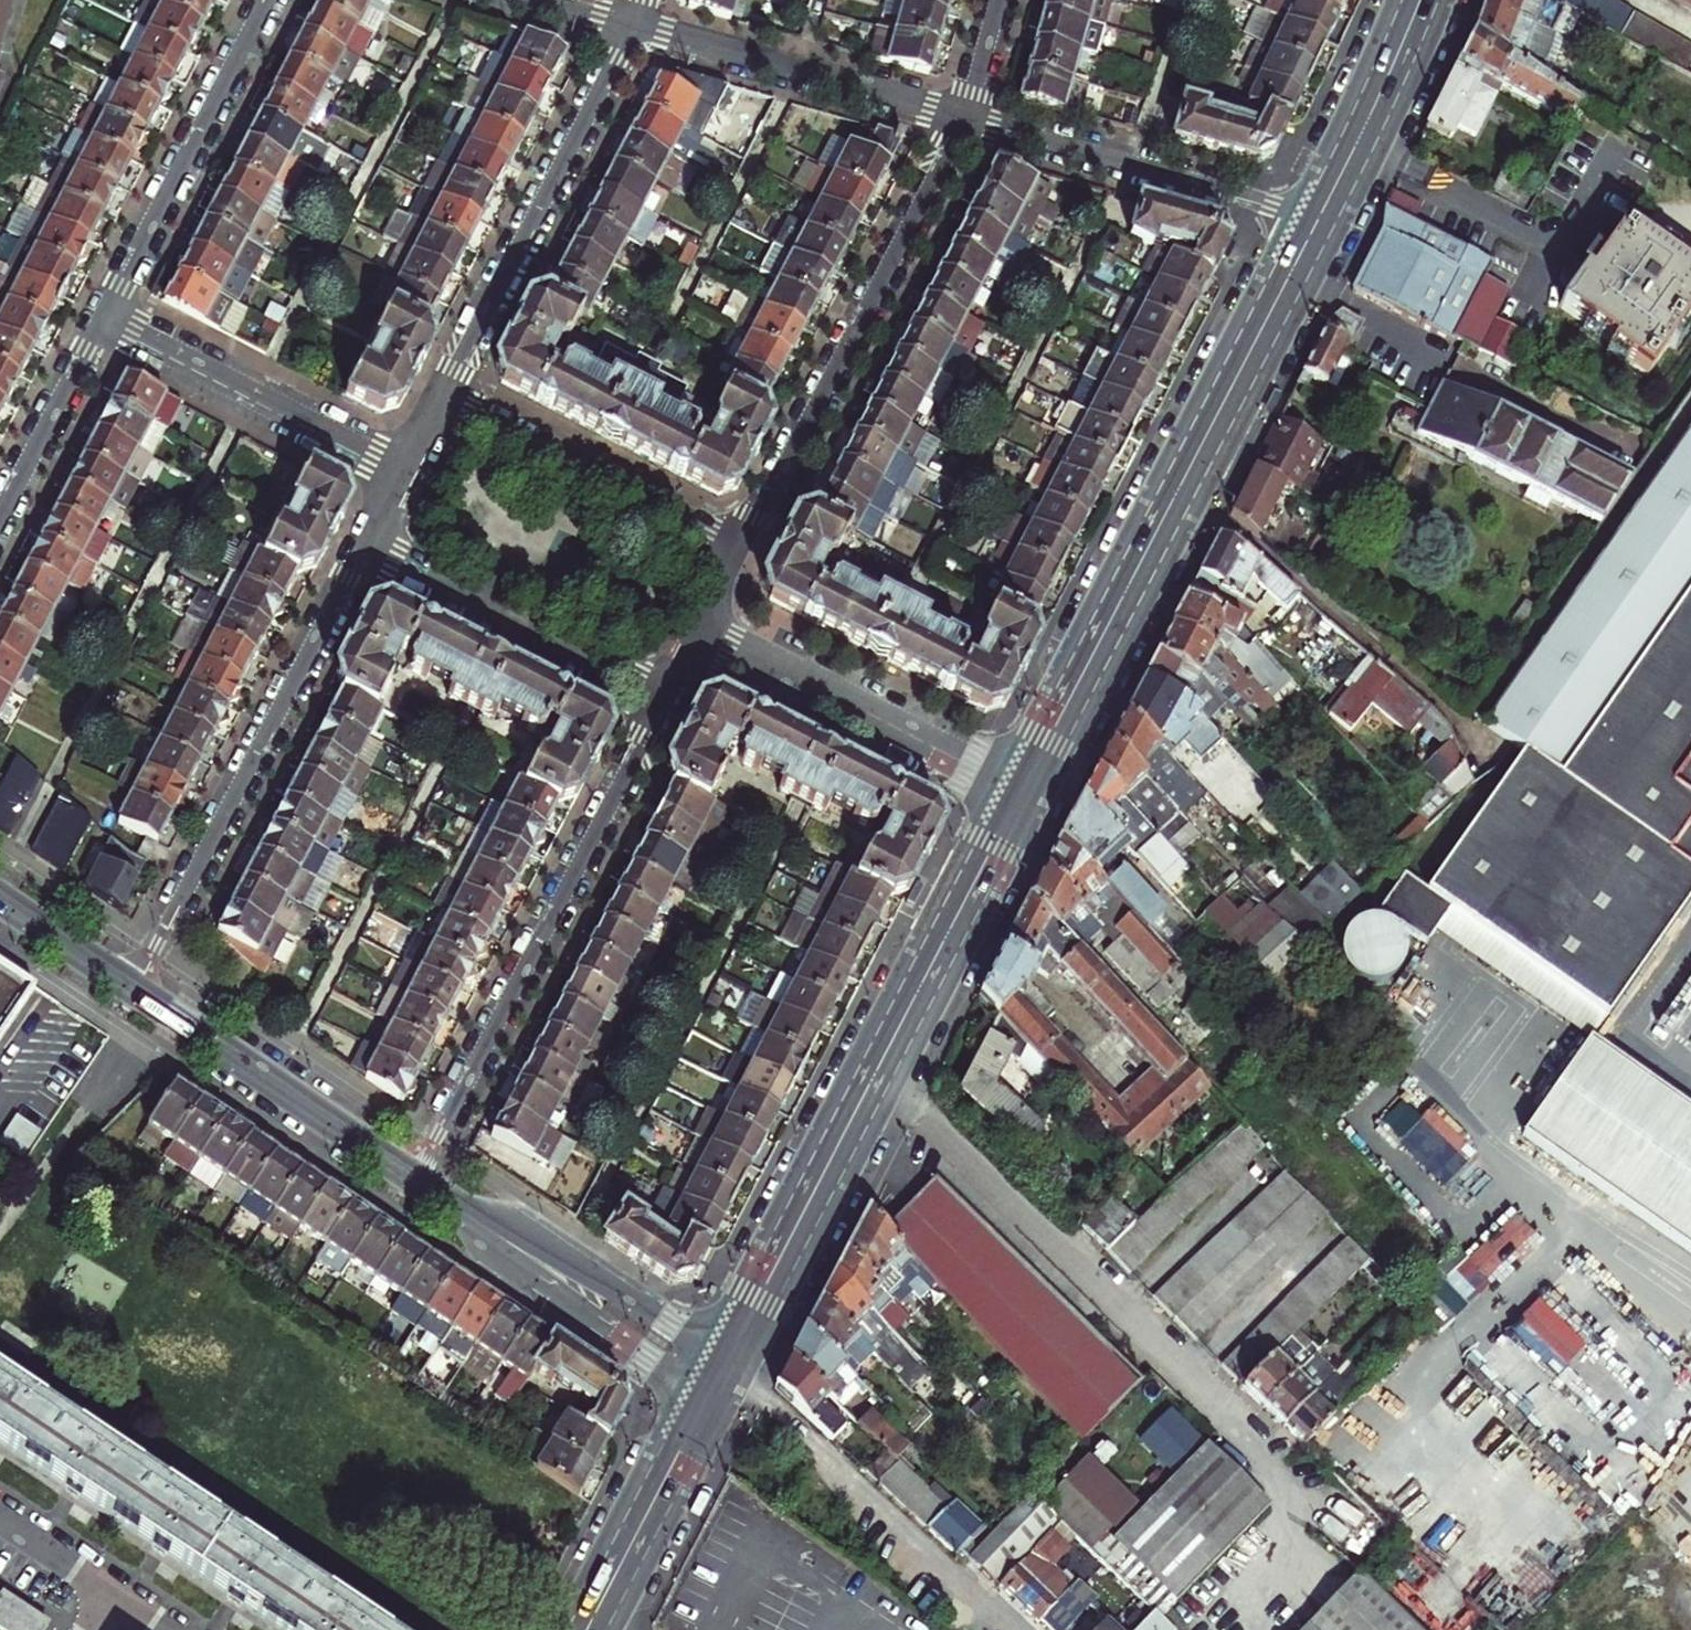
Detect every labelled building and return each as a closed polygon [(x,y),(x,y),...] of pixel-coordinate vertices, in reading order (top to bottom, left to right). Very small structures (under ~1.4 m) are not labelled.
[(12,2),(5,0),(0,0),(0,37),(2,38),(7,21),(12,2)] [(160,5),(151,0),(146,0),(133,26),(147,33),(187,54),(197,34),(201,26),(160,5)] [(160,5),(201,26),(212,5),(215,0),(163,0),(160,5)] [(372,0),(322,0),(318,7),(357,27),(372,0)] [(389,0),(372,0),(357,27),(371,35),(389,0)] [(736,0),(690,0),(688,8),(731,20),(735,5),(736,0)] [(883,13),(899,18),(903,4),(890,0),(887,0),(883,13)] [(903,4),(945,16),(950,0),(890,0),(903,4)] [(1044,11),(1103,28),(1111,0),(1047,0),(1044,11)] [(1179,0),(1163,0),(1161,8),(1175,14),(1179,0)] [(1340,14),(1309,0),(1266,0),(1261,11),(1270,15),(1327,41),(1335,24),(1340,14)] [(1340,14),(1346,0),(1309,0),(1340,14)] [(1556,0),(1490,0),(1489,3),(1551,32),(1556,23),(1566,5),(1556,0)] [(1566,5),(1579,13),(1687,73),(1690,66),(1690,46),(1608,0),(1556,0),(1566,5)] [(1690,10),(1690,0),(1675,0),(1690,10)] [(1551,32),(1489,3),(1484,15),(1480,28),(1539,70),(1558,35),(1551,32)] [(945,16),(903,4),(899,18),(895,34),(937,45),(943,24),(945,16)] [(1579,13),(1566,5),(1556,23),(1569,31),(1579,13)] [(357,27),(318,7),(313,15),(304,34),(357,62),(371,35),(357,27)] [(1244,36),(1258,42),(1270,15),(1261,11),(1257,9),(1244,36)] [(1041,21),(1035,41),(1078,53),(1089,56),(1095,58),(1103,28),(1044,11),(1041,21)] [(1270,15),(1258,42),(1314,69),(1322,53),(1327,41),(1270,15)] [(122,54),(133,60),(147,33),(133,26),(119,53),(122,54)] [(1583,102),(1539,70),(1480,28),(1470,47),(1465,58),(1486,70),(1573,120),(1583,102)] [(523,35),(511,29),(496,59),(508,64),(523,35)] [(525,32),(523,35),(508,64),(551,87),(561,64),(567,54),(525,32)] [(147,33),(133,60),(173,81),(183,61),(187,54),(147,33)] [(357,62),(304,34),(300,42),(290,60),(329,81),(344,88),(357,62)] [(937,45),(895,34),(891,49),(887,64),(929,76),(934,55),(937,45)] [(1078,53),(1035,41),(1032,53),(1028,69),(1070,81),(1073,71),(1078,53)] [(1251,72),(1260,77),(1301,96),(1310,77),(1314,69),(1258,42),(1245,69),(1251,72)] [(887,64),(891,49),(882,46),(878,61),(887,64)] [(1084,74),(1089,56),(1078,53),(1073,71),(1084,74)] [(133,60),(122,54),(116,66),(127,72),(133,60)] [(551,87),(508,64),(496,59),(492,57),(478,84),(482,86),(536,113),(547,93),(551,87)] [(1425,134),(1449,147),(1458,131),(1476,140),(1498,98),(1477,87),(1486,70),(1465,58),(1446,94),(1425,134)] [(173,81),(133,60),(127,72),(119,88),(158,108),(169,87),(173,81)] [(286,69),(276,87),(315,108),(323,93),(329,81),(290,60),(286,69)] [(358,97),(372,70),(357,62),(344,88),(344,89),(358,97)] [(1018,100),(1079,117),(1087,86),(1070,81),(1028,69),(1024,79),(1018,100)] [(1243,87),(1253,92),(1260,77),(1251,72),(1243,87)] [(1248,104),(1288,123),(1296,107),(1301,96),(1260,77),(1253,92),(1248,104)] [(478,84),(470,80),(456,107),(467,113),(468,112),(482,86),(478,84)] [(90,107),(105,114),(119,88),(104,81),(90,107)] [(712,111),(659,83),(654,93),(644,111),(684,131),(697,138),(712,111)] [(482,86),(468,112),(522,141),(534,119),(536,113),(482,86)] [(315,108),(276,87),(271,98),(263,113),(301,134),(309,121),(315,108)] [(119,88),(105,114),(145,135),(154,116),(158,108),(119,88)] [(331,98),(323,93),(315,108),(324,112),(331,98)] [(1283,135),(1288,123),(1248,104),(1232,97),(1224,113),(1183,104),(1172,143),(1219,156),(1253,165),(1273,156),(1283,135)] [(23,110),(14,105),(4,126),(11,130),(23,110)] [(91,142),(105,114),(90,107),(76,135),(91,142)] [(318,125),(324,112),(315,108),(309,121),(318,125)] [(639,121),(631,137),(670,158),(678,143),(684,131),(644,111),(639,121)] [(460,141),(469,146),(508,167),(519,147),(522,141),(468,112),(467,113),(454,138),(460,141)] [(257,124),(248,140),(302,169),(316,142),(301,134),(263,113),(257,124)] [(145,135),(105,114),(91,142),(130,162),(141,142),(145,135)] [(862,128),(852,148),(864,154),(875,134),(862,128)] [(875,134),(864,154),(888,166),(898,147),(904,136),(878,129),(875,134)] [(684,131),(678,143),(670,158),(677,161),(683,165),(690,168),(704,142),(697,138),(684,131)] [(64,159),(78,167),(117,188),(127,169),(130,162),(91,142),(76,135),(73,133),(60,157),(64,159)] [(670,158),(631,137),(626,146),(616,165),(655,185),(669,193),(672,188),(683,165),(677,161),(670,158)] [(850,147),(834,139),(820,166),(837,174),(843,161),(850,147)] [(302,169),(248,140),(243,151),(235,167),(273,187),(289,195),(302,169)] [(461,161),(469,146),(460,141),(452,156),(461,161)] [(316,142),(302,169),(324,181),(338,154),(316,142)] [(508,167),(469,146),(461,161),(455,173),(494,194),(504,175),(508,167)] [(843,161),(837,174),(875,193),(884,175),(888,166),(864,154),(852,148),(850,147),(843,161)] [(78,167),(64,159),(50,186),(64,193),(78,167)] [(988,178),(981,191),(1035,220),(1036,218),(1044,203),(1050,191),(996,163),(988,178)] [(494,194),(455,173),(441,165),(426,193),(480,221),(491,201),(494,194)] [(612,173),(602,192),(641,212),(650,197),(655,185),(616,165),(612,173)] [(690,168),(683,165),(672,188),(683,194),(695,171),(690,168)] [(805,194),(817,171),(804,165),(792,187),(805,194)] [(875,193),(837,174),(820,166),(817,171),(805,194),(810,197),(819,201),(860,221),(870,202),(875,193)] [(117,188),(78,167),(64,193),(103,214),(113,194),(117,188)] [(231,174),(220,194),(259,214),(273,187),(235,167),(231,174)] [(1500,176),(1490,196),(1521,212),(1531,192),(1500,176)] [(49,186),(33,177),(18,205),(21,206),(36,214),(36,213),(89,241),(93,235),(99,222),(103,214),(64,193),(50,186),(49,186)] [(1375,248),(1354,289),(1451,339),(1453,336),(1486,276),(1494,261),(1416,220),(1426,200),(1398,186),(1388,206),(1385,230),(1375,248)] [(289,195),(273,187),(259,214),(275,222),(289,195)] [(976,201),(968,216),(1008,237),(1016,242),(1021,245),(1035,220),(981,191),(976,201)] [(597,200),(588,219),(627,239),(635,225),(641,212),(602,192),(597,200)] [(412,220),(466,248),(478,227),(480,221),(426,193),(425,194),(412,220)] [(259,214),(220,194),(215,204),(206,221),(261,250),(275,222),(259,214)] [(657,201),(650,197),(641,212),(649,216),(657,201)] [(804,208),(813,212),(819,201),(810,197),(804,208)] [(860,221),(819,201),(813,212),(805,228),(846,248),(855,231),(860,221)] [(1157,248),(1212,276),(1222,257),(1229,244),(1221,224),(1139,201),(1130,234),(1157,248)] [(1058,210),(1044,203),(1036,218),(1051,225),(1058,210)] [(36,214),(21,206),(6,234),(21,242),(36,214)] [(641,212),(635,225),(627,239),(641,247),(656,219),(649,216),(641,212)] [(21,242),(75,270),(83,254),(86,247),(89,241),(36,213),(36,214),(21,242)] [(399,214),(384,241),(398,247),(453,275),(462,256),(466,248),(412,220),(399,214)] [(1008,237),(968,216),(963,227),(954,244),(994,264),(1001,249),(1008,237)] [(627,239),(588,219),(582,230),(574,246),(614,266),(621,252),(627,239)] [(792,220),(778,248),(792,255),(800,238),(805,228),(792,220)] [(200,232),(193,247),(232,268),(247,275),(261,250),(206,221),(200,232)] [(800,238),(792,255),(833,275),(842,257),(846,248),(805,228),(800,238)] [(1626,231),(1601,266),(1592,259),(1587,266),(1581,274),(1579,272),(1576,272),(1573,272),(1569,273),(1566,275),(1564,279),(1563,281),(1563,285),(1563,289),(1566,293),(1571,297),(1560,312),(1587,331),(1582,337),(1598,348),(1603,342),(1614,349),(1606,361),(1623,373),(1628,366),(1649,381),(1671,350),(1678,355),(1690,338),(1683,333),(1690,322),(1690,277),(1674,265),(1679,257),(1663,246),(1658,253),(1626,231)] [(91,249),(94,244),(97,238),(93,235),(89,241),(86,247),(91,249)] [(1016,242),(1008,237),(1001,249),(1010,253),(1016,242)] [(21,277),(61,297),(68,283),(72,275),(75,270),(21,242),(19,246),(5,239),(0,247),(0,267),(6,270),(21,277)] [(949,253),(940,271),(980,291),(987,278),(994,264),(954,244),(949,253)] [(614,266),(574,246),(568,258),(560,272),(600,293),(607,279),(614,266)] [(792,255),(778,248),(773,246),(760,272),(778,282),(786,266),(792,255)] [(185,261),(178,274),(218,295),(232,268),(193,247),(185,261)] [(453,275),(398,247),(384,274),(399,281),(438,302),(449,281),(453,275)] [(687,247),(678,264),(687,269),(696,251),(687,247)] [(1149,275),(1158,279),(1199,301),(1207,286),(1212,276),(1157,248),(1145,272),(1149,275)] [(261,250),(247,275),(251,277),(264,252),(261,250)] [(629,256),(621,252),(614,266),(622,270),(629,256)] [(786,266),(778,282),(819,302),(828,284),(833,275),(792,255),(786,266)] [(1002,269),(994,264),(987,278),(995,282),(1002,269)] [(614,266),(607,279),(614,284),(622,270),(614,266)] [(247,275),(232,268),(218,295),(233,303),(247,275)] [(21,277),(6,270),(0,282),(0,300),(8,304),(21,277)] [(935,280),(926,299),(965,319),(973,304),(980,291),(940,271),(935,280)] [(553,285),(547,297),(582,315),(587,317),(593,304),(600,293),(560,272),(553,285)] [(164,303),(218,331),(232,304),(233,303),(218,295),(178,274),(174,283),(164,303)] [(1144,285),(1152,290),(1158,279),(1149,275),(1144,285)] [(1508,288),(1486,276),(1453,336),(1508,366),(1524,336),(1492,318),(1508,288)] [(21,277),(8,304),(47,324),(57,304),(61,297),(21,277)] [(1199,301),(1158,279),(1152,290),(1144,306),(1185,328),(1194,311),(1199,301)] [(386,309),(390,311),(425,328),(434,309),(438,302),(399,281),(392,296),(386,309)] [(819,302),(778,282),(773,292),(764,308),(805,329),(814,310),(819,302)] [(754,303),(764,308),(773,292),(763,286),(754,303)] [(386,309),(392,296),(382,291),(376,304),(386,309)] [(988,296),(980,291),(973,304),(982,309),(988,296)] [(736,328),(750,301),(734,292),(720,319),(736,328)] [(547,297),(527,304),(513,330),(496,364),(501,384),(540,404),(611,440),(676,474),(718,495),(738,489),(755,456),(771,427),(764,409),(726,390),(710,421),(717,424),(710,437),(655,409),(658,403),(612,378),(609,383),(555,355),(563,339),(569,342),(582,315),(547,297)] [(922,306),(912,325),(966,353),(979,327),(965,319),(926,299),(922,306)] [(1185,328),(1144,306),(1131,299),(1116,327),(1121,329),(1129,334),(1170,355),(1178,341),(1185,328)] [(33,351),(42,333),(47,324),(8,304),(0,300),(0,334),(33,351)] [(754,303),(750,301),(736,328),(751,335),(764,308),(754,303)] [(218,331),(235,339),(249,313),(232,304),(218,331)] [(593,304),(587,317),(596,322),(603,309),(593,304)] [(805,329),(764,308),(751,335),(791,355),(800,338),(805,329)] [(1331,317),(1327,325),(1354,339),(1355,340),(1365,320),(1343,310),(1331,317)] [(425,328),(390,311),(375,341),(387,347),(375,372),(362,366),(346,397),(381,414),(400,408),(419,372),(432,346),(425,328)] [(908,333),(899,352),(953,381),(960,366),(966,353),(912,325),(908,333)] [(1343,360),(1354,339),(1327,325),(1316,346),(1303,371),(1326,383),(1339,358),(1343,360)] [(1123,346),(1129,334),(1121,329),(1116,327),(1110,339),(1115,342),(1123,346)] [(19,378),(29,359),(33,351),(0,334),(0,369),(19,378)] [(1170,355),(1129,334),(1123,346),(1115,360),(1157,382),(1165,365),(1170,355)] [(744,348),(737,363),(777,383),(786,365),(791,355),(751,335),(744,348)] [(672,338),(662,357),(682,367),(691,349),(672,338)] [(387,347),(375,341),(362,366),(375,372),(387,347)] [(1115,360),(1123,346),(1115,342),(1107,356),(1115,360)] [(728,358),(737,363),(744,348),(735,344),(728,358)] [(1080,376),(1081,377),(1143,409),(1152,391),(1157,382),(1115,360),(1107,356),(1093,349),(1080,376)] [(895,358),(885,379),(939,407),(953,381),(899,352),(895,358)] [(976,359),(966,353),(960,366),(970,372),(976,359)] [(721,370),(731,375),(737,363),(728,358),(721,370)] [(777,383),(737,363),(731,375),(724,389),(726,390),(764,409),(771,394),(777,383)] [(0,369),(0,403),(5,406),(15,386),(19,378),(0,369)] [(180,403),(126,375),(119,390),(111,404),(164,432),(166,432),(180,403)] [(1081,377),(1068,403),(1129,436),(1138,419),(1143,409),(1081,377)] [(939,407),(885,379),(880,388),(870,407),(925,435),(939,407)] [(1439,384),(1420,419),(1413,433),(1592,530),(1625,483),(1439,384)] [(1061,435),(1073,441),(1115,463),(1124,446),(1129,436),(1068,403),(1067,403),(1052,431),(1061,435)] [(164,432),(111,404),(108,411),(99,413),(102,423),(97,431),(150,459),(164,432)] [(1408,444),(1413,433),(1420,419),(1395,406),(1382,430),(1408,444)] [(867,413),(857,433),(911,462),(924,436),(925,435),(870,407),(867,413)] [(1297,486),(1321,439),(1312,434),(1279,417),(1267,441),(1255,464),(1288,481),(1297,486)] [(1610,1015),(1690,896),(1690,871),(1668,855),(1687,827),(1690,822),(1690,428),(1485,719),(1521,744),(1423,883),(1400,867),(1375,903),(1429,941),(1438,929),(1455,905),(1610,1015)] [(150,459),(97,431),(91,442),(83,458),(138,486),(152,459),(150,459)] [(911,462),(857,433),(852,441),(843,460),(882,480),(897,488),(911,462)] [(1051,464),(1059,468),(1101,490),(1109,474),(1115,463),(1073,441),(1061,435),(1046,462),(1051,464)] [(911,462),(928,471),(941,444),(924,436),(911,462)] [(78,468),(69,485),(109,506),(119,511),(123,514),(138,486),(83,458),(78,468)] [(882,480),(843,460),(837,472),(828,488),(867,509),(874,496),(882,480)] [(1045,497),(1053,480),(1059,468),(1051,464),(1046,462),(1045,461),(1031,489),(1045,497)] [(1230,513),(1258,538),(1287,483),(1254,466),(1242,489),(1230,513)] [(342,485),(309,468),(293,499),(303,504),(291,528),(280,522),(265,553),(298,571),(317,567),(335,533),(349,506),(342,485)] [(1053,480),(1045,497),(1086,518),(1095,502),(1101,490),(1059,468),(1053,480)] [(64,494),(55,512),(95,533),(101,520),(109,506),(69,485),(64,494)] [(815,513),(849,531),(869,541),(883,516),(875,513),(867,509),(828,488),(824,496),(815,513)] [(874,496),(867,509),(875,513),(882,500),(874,496)] [(1040,507),(1032,523),(1073,545),(1081,529),(1086,518),(1045,497),(1040,507)] [(291,528),(303,504),(293,499),(280,522),(291,528)] [(1023,518),(1032,523),(1040,507),(1031,502),(1023,518)] [(109,506),(101,520),(112,526),(119,511),(109,506)] [(45,533),(41,539),(81,559),(88,547),(95,533),(55,512),(50,521),(42,524),(45,533)] [(849,531),(815,513),(797,518),(784,543),(763,582),(769,600),(822,628),(938,688),(985,713),(1004,706),(1015,686),(1033,650),(1037,643),(1030,625),(994,606),(982,628),(984,639),(977,651),(924,623),(926,619),(876,592),(873,597),(823,570),(828,560),(836,556),(849,531)] [(1018,516),(1004,544),(1058,572),(1067,556),(1073,545),(1032,523),(1023,518),(1018,516)] [(1445,532),(1437,527),(1432,535),(1441,540),(1445,532)] [(105,538),(95,533),(88,547),(98,552),(105,538)] [(1295,594),(1242,548),(1218,535),(1201,567),(1184,599),(1238,629),(1241,632),(1242,629),(1252,635),(1267,605),(1278,614),(1295,594)] [(81,559),(41,539),(38,544),(29,547),(32,556),(27,566),(67,586),(74,572),(81,559)] [(298,571),(265,553),(243,542),(237,554),(229,568),(228,570),(231,572),(284,598),(294,580),(298,571)] [(1058,572),(1004,544),(991,568),(995,570),(1004,575),(1045,597),(1052,584),(1058,572)] [(229,568),(237,554),(223,546),(215,561),(229,568)] [(22,576),(13,592),(53,613),(67,586),(27,566),(22,576)] [(989,584),(997,589),(1004,575),(995,570),(989,584)] [(84,576),(74,572),(67,586),(76,591),(84,576)] [(284,598),(231,572),(217,598),(270,625),(273,620),(282,616),(279,608),(284,598)] [(1045,597),(1004,575),(997,589),(989,604),(994,606),(1030,625),(1039,609),(1045,597)] [(62,618),(76,591),(67,586),(53,613),(62,618)] [(203,624),(217,598),(201,590),(187,616),(203,624)] [(13,592),(7,603),(0,617),(0,619),(39,639),(47,624),(53,613),(13,592)] [(270,625),(217,598),(203,624),(256,652),(267,631),(270,625)] [(1238,629),(1184,599),(1177,612),(1171,625),(1213,647),(1218,639),(1227,644),(1230,645),(1238,629)] [(341,690),(376,709),(391,680),(387,678),(395,662),(450,690),(447,696),(492,720),(495,714),(551,744),(544,757),(539,754),(522,784),(557,802),(578,797),(594,768),(612,734),(604,717),(542,685),(441,632),(388,604),(368,611),(350,643),(334,673),(341,690)] [(188,652),(203,624),(187,616),(172,644),(188,652)] [(25,667),(33,652),(39,639),(0,619),(0,654),(25,667)] [(56,629),(47,624),(39,639),(48,644),(56,629)] [(256,652),(203,624),(188,652),(241,680),(253,658),(256,652)] [(1222,654),(1213,647),(1171,625),(1163,640),(1155,654),(1198,678),(1226,708),(1233,701),(1240,708),(1252,708),(1263,720),(1274,710),(1231,664),(1222,654)] [(1222,654),(1224,650),(1227,644),(1218,639),(1213,647),(1222,654)] [(1234,661),(1224,650),(1222,654),(1231,664),(1234,661)] [(42,656),(33,652),(25,667),(34,671),(42,656)] [(174,679),(188,686),(228,706),(231,700),(239,699),(236,689),(241,680),(188,652),(174,679)] [(11,694),(18,680),(27,685),(34,671),(25,667),(0,654),(0,688),(11,694)] [(1198,678),(1155,654),(1148,667),(1142,679),(1184,703),(1206,726),(1226,708),(1198,678)] [(1442,749),(1455,738),(1452,728),(1367,656),(1344,681),(1353,689),(1333,713),(1353,731),(1374,707),(1410,738),(1418,729),(1442,749)] [(1206,726),(1184,703),(1142,679),(1133,696),(1124,712),(1163,753),(1167,749),(1175,759),(1188,747),(1202,762),(1222,744),(1206,726)] [(181,699),(174,713),(214,733),(219,724),(229,721),(225,712),(228,706),(188,686),(181,699)] [(0,688),(0,714),(3,708),(11,694),(0,688)] [(337,699),(327,717),(368,738),(376,722),(382,711),(376,709),(341,690),(337,699)] [(174,713),(181,699),(171,693),(164,708),(174,713)] [(719,697),(699,703),(684,732),(667,765),(675,784),(708,801),(725,767),(722,765),(727,755),(781,782),(778,789),(825,813),(828,807),(881,836),(875,847),(870,845),(854,877),(891,896),(909,890),(922,865),(939,834),(942,826),(934,808),(892,787),(785,731),(719,697)] [(146,733),(159,740),(200,760),(210,740),(214,733),(174,713),(164,708),(160,706),(146,733)] [(3,708),(0,714),(0,725),(5,727),(12,713),(3,708)] [(382,711),(376,722),(384,726),(390,716),(382,711)] [(1184,819),(1205,799),(1163,753),(1124,712),(1117,725),(1110,739),(1184,819)] [(317,737),(313,745),(354,765),(361,752),(368,738),(327,717),(323,725),(314,727),(317,737)] [(1449,805),(1471,784),(1455,738),(1442,749),(1418,772),(1433,788),(1449,805)] [(1184,819),(1110,739),(1102,754),(1094,769),(1165,846),(1168,848),(1190,827),(1184,819)] [(200,760),(159,740),(152,755),(146,767),(186,787),(197,766),(200,760)] [(308,756),(299,771),(338,790),(347,795),(354,799),(368,772),(360,768),(354,765),(313,745),(308,756)] [(146,767),(152,755),(141,749),(135,762),(146,767)] [(367,755),(361,752),(354,765),(360,768),(367,755)] [(14,756),(0,784),(0,833),(6,837),(38,777),(14,756)] [(186,787),(146,767),(135,762),(131,760),(117,786),(131,793),(172,813),(175,809),(183,806),(180,798),(186,787)] [(1165,846),(1094,769),(1087,783),(1079,797),(1127,849),(1143,866),(1165,846)] [(293,784),(285,799),(324,818),(331,804),(338,790),(299,771),(293,784)] [(511,791),(516,781),(507,776),(502,787),(511,791)] [(552,811),(557,802),(522,784),(516,781),(511,791),(504,805),(544,826),(552,811)] [(670,793),(662,809),(715,838),(728,812),(708,801),(675,784),(670,793)] [(1425,827),(1449,805),(1433,788),(1410,810),(1416,817),(1425,827)] [(347,795),(338,790),(331,804),(340,809),(347,795)] [(172,813),(131,793),(125,807),(117,822),(157,843),(165,827),(172,813)] [(88,821),(58,795),(28,852),(60,874),(88,821)] [(1114,862),(1127,849),(1079,797),(1069,817),(1058,837),(1113,896),(1130,914),(1144,930),(1162,914),(1114,862)] [(274,819),(272,824),(312,845),(326,852),(340,826),(324,818),(285,799),(280,808),(270,810),(274,819)] [(117,822),(125,807),(114,802),(106,817),(117,822)] [(498,818),(489,834),(529,855),(539,836),(544,826),(504,805),(498,818)] [(656,820),(648,835),(702,864),(715,838),(662,809),(656,820)] [(489,814),(481,829),(489,834),(498,818),(489,814)] [(1404,848),(1425,827),(1416,817),(1395,838),(1404,848)] [(262,842),(258,850),(299,871),(312,845),(272,824),(268,832),(259,833),(262,842)] [(1687,827),(1668,855),(1690,871),(1690,830),(1687,827)] [(474,841),(483,846),(489,834),(481,829),(474,841)] [(529,855),(489,834),(483,846),(476,860),(516,881),(525,863),(529,855)] [(702,864),(648,835),(644,843),(633,862),(672,883),(687,891),(701,865),(702,864)] [(123,852),(106,837),(80,887),(117,913),(123,911),(139,880),(138,879),(147,862),(138,857),(124,850),(123,852)] [(1113,896),(1058,837),(1050,852),(1042,867),(1089,917),(1113,896)] [(156,845),(147,840),(138,857),(147,862),(156,845)] [(313,878),(326,852),(312,845),(299,871),(313,878)] [(254,858),(245,876),(299,904),(313,879),(313,878),(299,871),(258,850),(254,858)] [(476,860),(462,853),(447,882),(461,889),(476,860)] [(516,881),(476,860),(461,889),(501,910),(512,890),(516,881)] [(628,872),(619,890),(658,910),(665,897),(672,883),(633,862),(628,872)] [(701,865),(687,891),(687,892),(696,897),(710,869),(701,865)] [(854,877),(836,867),(822,894),(877,922),(888,902),(891,896),(854,877)] [(1089,917),(1042,867),(1035,881),(1028,894),(1059,927),(1069,918),(1090,940),(1101,930),(1089,917)] [(1300,901),(1323,925),(1356,893),(1334,870),(1300,901)] [(299,904),(245,876),(241,885),(230,904),(284,932),(299,905),(299,904)] [(327,886),(313,879),(299,904),(299,905),(312,912),(314,912),(327,886)] [(501,910),(461,889),(447,882),(434,908),(439,910),(448,915),(488,936),(497,918),(501,910)] [(1262,905),(1294,939),(1301,947),(1323,925),(1300,901),(1285,884),(1262,905)] [(1262,905),(1250,893),(1243,900),(1232,887),(1203,913),(1257,973),(1261,969),(1273,982),(1303,955),(1291,942),(1294,939),(1262,905)] [(658,910),(619,890),(614,899),(605,915),(645,936),(658,910)] [(877,922),(822,894),(809,920),(824,928),(864,949),(874,929),(877,922)] [(1090,961),(1059,927),(1028,894),(1014,920),(1000,946),(1033,969),(1041,974),(1052,964),(1071,985),(1093,964),(1090,961)] [(675,902),(665,897),(658,910),(668,915),(675,902)] [(284,932),(230,904),(225,915),(215,919),(218,928),(216,933),(263,974),(284,932)] [(312,912),(299,905),(284,932),(298,940),(312,912)] [(1588,1047),(1610,1015),(1455,905),(1438,929),(1588,1047)] [(432,924),(440,929),(448,915),(439,910),(432,924)] [(645,936),(660,944),(673,918),(668,915),(658,910),(645,936)] [(1159,980),(1176,964),(1144,930),(1130,914),(1113,930),(1159,980)] [(440,929),(434,942),(474,963),(484,944),(488,936),(448,915),(440,929)] [(645,936),(605,915),(600,925),(591,943),(631,963),(638,948),(645,936)] [(795,948),(801,952),(809,956),(816,943),(824,928),(809,920),(795,948)] [(1379,987),(1390,982),(1391,980),(1399,971),(1401,965),(1402,958),(1402,951),(1400,944),(1395,935),(1390,930),(1384,926),(1373,923),(1361,924),(1355,926),(1349,930),(1344,935),(1340,940),(1337,947),(1336,954),(1336,960),(1338,967),(1344,977),(1353,985),(1359,987),(1366,989),(1373,989),(1379,987)] [(816,943),(809,956),(849,976),(860,956),(864,949),(824,928),(816,943)] [(427,955),(420,968),(460,989),(469,971),(474,963),(434,942),(427,955)] [(631,963),(591,943),(586,952),(577,969),(617,990),(624,975),(631,963)] [(995,957),(989,968),(1023,986),(1033,969),(1000,946),(995,957)] [(648,953),(638,948),(631,963),(641,968),(648,953)] [(420,968),(427,955),(417,950),(411,964),(420,968)] [(1117,965),(1103,950),(1090,961),(1093,964),(1105,977),(1117,965)] [(795,965),(803,969),(809,956),(801,952),(795,965)] [(849,976),(809,956),(803,969),(796,982),(835,1003),(845,985),(849,976)] [(411,964),(406,961),(392,988),(391,989),(405,996),(420,968),(411,964)] [(32,986),(0,964),(0,1035),(32,986)] [(1040,1021),(1020,1040),(1056,1078),(1131,1158),(1159,1130),(1206,1085),(1105,977),(1093,964),(1071,985),(1073,987),(1148,1067),(1113,1099),(1040,1021)] [(1052,964),(1041,974),(1062,997),(1073,987),(1071,985),(1052,964)] [(420,968),(405,996),(446,1017),(456,997),(460,989),(420,968)] [(1026,1006),(1015,994),(1023,986),(989,968),(982,980),(976,992),(994,1012),(1006,1024),(1026,1006)] [(617,990),(577,969),(574,976),(563,997),(602,1018),(610,1004),(617,990)] [(781,1010),(790,994),(796,982),(781,974),(766,1003),(772,1006),(781,1010)] [(634,979),(624,975),(617,990),(626,995),(634,979)] [(796,982),(790,994),(781,1010),(821,1031),(832,1010),(835,1003),(796,982)] [(446,1017),(405,996),(391,989),(377,1016),(391,1023),(432,1044),(440,1028),(446,1017)] [(752,1028),(766,1003),(753,995),(738,1020),(752,1028)] [(602,1018),(563,997),(558,1006),(549,1023),(588,1044),(596,1029),(602,1018)] [(759,1032),(767,1036),(808,1057),(817,1038),(821,1031),(781,1010),(772,1006),(766,1003),(752,1028),(759,1032)] [(1048,1013),(1039,1003),(1031,1011),(1026,1006),(1006,1024),(1020,1040),(1040,1021),(1048,1013)] [(619,1008),(610,1004),(602,1018),(611,1022),(619,1008)] [(966,1071),(958,1088),(1004,1132),(1020,1148),(1038,1129),(990,1082),(1006,1052),(1015,1056),(1045,1089),(1056,1078),(1020,1040),(1006,1024),(994,1012),(966,1071)] [(432,1044),(391,1023),(384,1039),(378,1051),(417,1072),(426,1055),(432,1044)] [(545,1032),(535,1051),(574,1071),(582,1057),(588,1044),(549,1023),(545,1032)] [(605,1034),(596,1029),(588,1044),(597,1048),(605,1034)] [(759,1032),(745,1059),(753,1063),(762,1046),(767,1036),(759,1032)] [(378,1051),(384,1039),(375,1034),(368,1045),(378,1051)] [(762,1046),(753,1063),(793,1084),(801,1070),(805,1063),(808,1057),(767,1036),(762,1046)] [(363,1043),(351,1067),(403,1100),(407,1091),(415,1090),(412,1082),(417,1072),(378,1051),(368,1045),(363,1043)] [(1520,1143),(1690,1263),(1690,1121),(1588,1047),(1520,1143)] [(574,1071),(535,1051),(529,1061),(520,1078),(560,1099),(575,1106),(589,1079),(583,1076),(574,1071)] [(725,1082),(731,1085),(740,1090),(747,1075),(753,1063),(745,1059),(738,1055),(725,1082)] [(591,1061),(582,1057),(574,1071),(583,1076),(591,1061)] [(793,1084),(753,1063),(747,1075),(740,1090),(779,1111),(790,1090),(793,1084)] [(516,1087),(506,1105),(546,1126),(553,1113),(560,1099),(520,1078),(516,1087)] [(606,1088),(589,1079),(575,1106),(592,1115),(606,1088)] [(175,1085),(138,1141),(153,1151),(163,1136),(173,1143),(199,1101),(189,1094),(175,1085)] [(725,1096),(734,1100),(740,1090),(731,1085),(725,1096)] [(726,1117),(765,1138),(776,1117),(779,1111),(740,1090),(734,1100),(726,1117)] [(199,1160),(227,1119),(219,1114),(199,1101),(173,1143),(164,1158),(189,1175),(199,1160)] [(502,1114),(492,1133),(563,1170),(577,1143),(555,1130),(546,1126),(506,1105),(502,1114)] [(765,1138),(726,1117),(711,1109),(697,1136),(699,1137),(712,1143),(752,1164),(762,1145),(765,1138)] [(42,1127),(18,1113),(0,1140),(0,1141),(24,1155),(42,1127)] [(562,1117),(553,1113),(546,1126),(555,1130),(562,1117)] [(199,1160),(189,1175),(213,1192),(223,1177),(251,1135),(243,1130),(227,1119),(199,1160)] [(1124,1270),(1257,1139),(1239,1121),(1161,1190),(1127,1224),(1103,1249),(1124,1270)] [(1138,1166),(1168,1139),(1159,1130),(1131,1158),(1138,1166)] [(251,1135),(223,1177),(247,1194),(276,1152),(265,1145),(251,1135)] [(712,1143),(699,1137),(684,1165),(697,1172),(706,1154),(712,1143)] [(752,1164),(712,1143),(706,1154),(697,1172),(737,1192),(748,1171),(752,1164)] [(247,1194),(274,1212),(302,1169),(291,1162),(276,1152),(247,1194)] [(682,1164),(669,1190),(675,1193),(684,1198),(697,1172),(684,1165),(682,1164)] [(1275,1251),(1321,1208),(1280,1164),(1228,1212),(1149,1295),(1192,1337),(1275,1251)] [(264,1226),(289,1243),(327,1186),(318,1180),(302,1169),(274,1212),(264,1226)] [(737,1192),(697,1172),(684,1198),(723,1218),(734,1197),(737,1192)] [(891,1221),(882,1230),(923,1273),(1077,1438),(1138,1376),(968,1211),(970,1209),(936,1176),(908,1200),(889,1219),(891,1221)] [(247,1194),(223,1177),(213,1192),(238,1208),(247,1194)] [(327,1186),(299,1229),(324,1246),(352,1203),(342,1196),(327,1186)] [(651,1217),(708,1247),(720,1224),(723,1218),(684,1198),(675,1193),(669,1190),(666,1188),(651,1217)] [(274,1212),(247,1194),(238,1208),(232,1217),(259,1235),(264,1226),(274,1212)] [(1104,1201),(1074,1231),(1098,1254),(1103,1249),(1127,1224),(1104,1201)] [(315,1260),(340,1277),(349,1263),(377,1220),(367,1213),(352,1203),(324,1246),(315,1260)] [(648,1215),(644,1220),(625,1206),(603,1238),(674,1286),(690,1281),(703,1257),(708,1247),(651,1217),(648,1215)] [(857,1221),(851,1232),(907,1289),(923,1273),(882,1230),(863,1209),(857,1221)] [(1465,1259),(1485,1279),(1534,1232),(1514,1212),(1465,1259)] [(362,1272),(375,1280),(403,1238),(397,1233),(377,1220),(349,1263),(362,1272)] [(299,1229),(289,1243),(315,1260),(324,1246),(299,1229)] [(845,1243),(841,1252),(895,1308),(910,1293),(907,1289),(851,1232),(845,1243)] [(1267,1354),(1250,1337),(1347,1237),(1343,1232),(1217,1362),(1239,1383),(1267,1354)] [(1269,1352),(1365,1255),(1347,1237),(1250,1337),(1267,1354),(1269,1352)] [(403,1238),(375,1280),(388,1289),(399,1297),(427,1254),(417,1247),(403,1238)] [(895,1308),(841,1252),(835,1263),(829,1274),(890,1336),(907,1321),(895,1308)] [(415,1329),(416,1327),(453,1271),(447,1267),(427,1254),(399,1297),(389,1311),(415,1329)] [(416,1327),(441,1344),(478,1288),(468,1281),(453,1271),(416,1327)] [(370,1289),(375,1280),(362,1272),(357,1280),(370,1289)] [(929,1376),(890,1336),(829,1274),(822,1287),(815,1301),(871,1357),(909,1395),(929,1376)] [(388,1289),(375,1280),(370,1289),(383,1298),(388,1289)] [(466,1362),(504,1305),(495,1299),(478,1288),(441,1344),(437,1350),(462,1367),(466,1362)] [(808,1315),(800,1329),(850,1378),(871,1357),(815,1301),(808,1315)] [(493,1380),(502,1364),(514,1345),(530,1323),(520,1315),(504,1305),(466,1362),(493,1380)] [(514,1345),(502,1364),(511,1370),(495,1394),(510,1404),(533,1370),(554,1339),(543,1331),(530,1323),(514,1345)] [(860,1389),(850,1378),(800,1329),(793,1344),(785,1358),(827,1399),(839,1410),(860,1389)] [(576,1399),(566,1414),(607,1442),(621,1415),(627,1403),(624,1385),(583,1358),(554,1339),(533,1370),(576,1399)] [(1295,1343),(1278,1361),(1269,1352),(1267,1354),(1239,1383),(1249,1393),(1259,1402),(1306,1354),(1295,1343)] [(1310,1366),(1314,1362),(1306,1354),(1259,1402),(1271,1414),(1279,1422),(1309,1391),(1298,1381),(1312,1367),(1310,1366)] [(778,1372),(771,1386),(829,1440),(843,1426),(821,1404),(827,1399),(785,1358),(778,1372)] [(488,1386),(493,1380),(466,1362),(462,1367),(461,1368),(488,1386)] [(1329,1391),(1339,1401),(1363,1377),(1353,1367),(1329,1391)] [(68,1490),(157,1549),(231,1598),(279,1629),(380,1629),(0,1376),(0,1445),(68,1490)] [(1329,1391),(1318,1381),(1309,1391),(1329,1411),(1339,1401),(1329,1391)] [(1329,1411),(1309,1391),(1279,1422),(1289,1432),(1299,1442),(1329,1411)] [(1000,1417),(990,1406),(977,1418),(987,1429),(1000,1417)] [(885,1454),(890,1460),(891,1461),(904,1448),(865,1410),(852,1423),(885,1454)] [(1170,1412),(1138,1444),(1169,1472),(1199,1441),(1170,1412)] [(607,1442),(566,1414),(560,1423),(548,1439),(594,1469),(603,1450),(607,1442)] [(540,1434),(548,1439),(560,1423),(550,1417),(540,1434)] [(540,1452),(548,1439),(540,1434),(535,1431),(527,1442),(540,1452)] [(594,1469),(548,1439),(540,1452),(532,1464),(579,1497),(589,1477),(594,1469)] [(1171,1602),(1266,1504),(1202,1443),(1134,1514),(1108,1542),(1171,1602)] [(885,1454),(862,1472),(871,1481),(890,1460),(885,1454)] [(891,1461),(890,1460),(871,1481),(879,1489),(888,1497),(908,1477),(891,1461)] [(1080,1463),(1039,1505),(1055,1521),(1062,1528),(1077,1542),(1150,1612),(1156,1618),(1171,1602),(1108,1542),(1134,1514),(1080,1463)] [(924,1492),(908,1477),(888,1497),(896,1505),(904,1513),(924,1492)] [(904,1513),(921,1529),(940,1508),(924,1492),(904,1513)] [(994,1589),(1047,1530),(1055,1521),(1039,1505),(1027,1493),(964,1563),(977,1576),(993,1590),(994,1589)] [(980,1531),(946,1501),(940,1508),(972,1538),(980,1531)] [(951,1557),(972,1538),(940,1508),(921,1529),(951,1557)] [(994,1589),(1038,1628),(1040,1625),(1045,1629),(1066,1629),(1096,1598),(1080,1583),(1070,1593),(1066,1590),(1071,1584),(1056,1570),(1072,1553),(1069,1550),(1077,1542),(1062,1528),(1054,1537),(1047,1530),(994,1589)] [(1344,1574),(1291,1629),(1403,1629),(1344,1574)] [(2,1594),(0,1598),(0,1629),(1,1629),(46,1629),(49,1625),(43,1628),(2,1601),(2,1594)] [(1150,1612),(1133,1629),(1169,1629),(1150,1612)]
